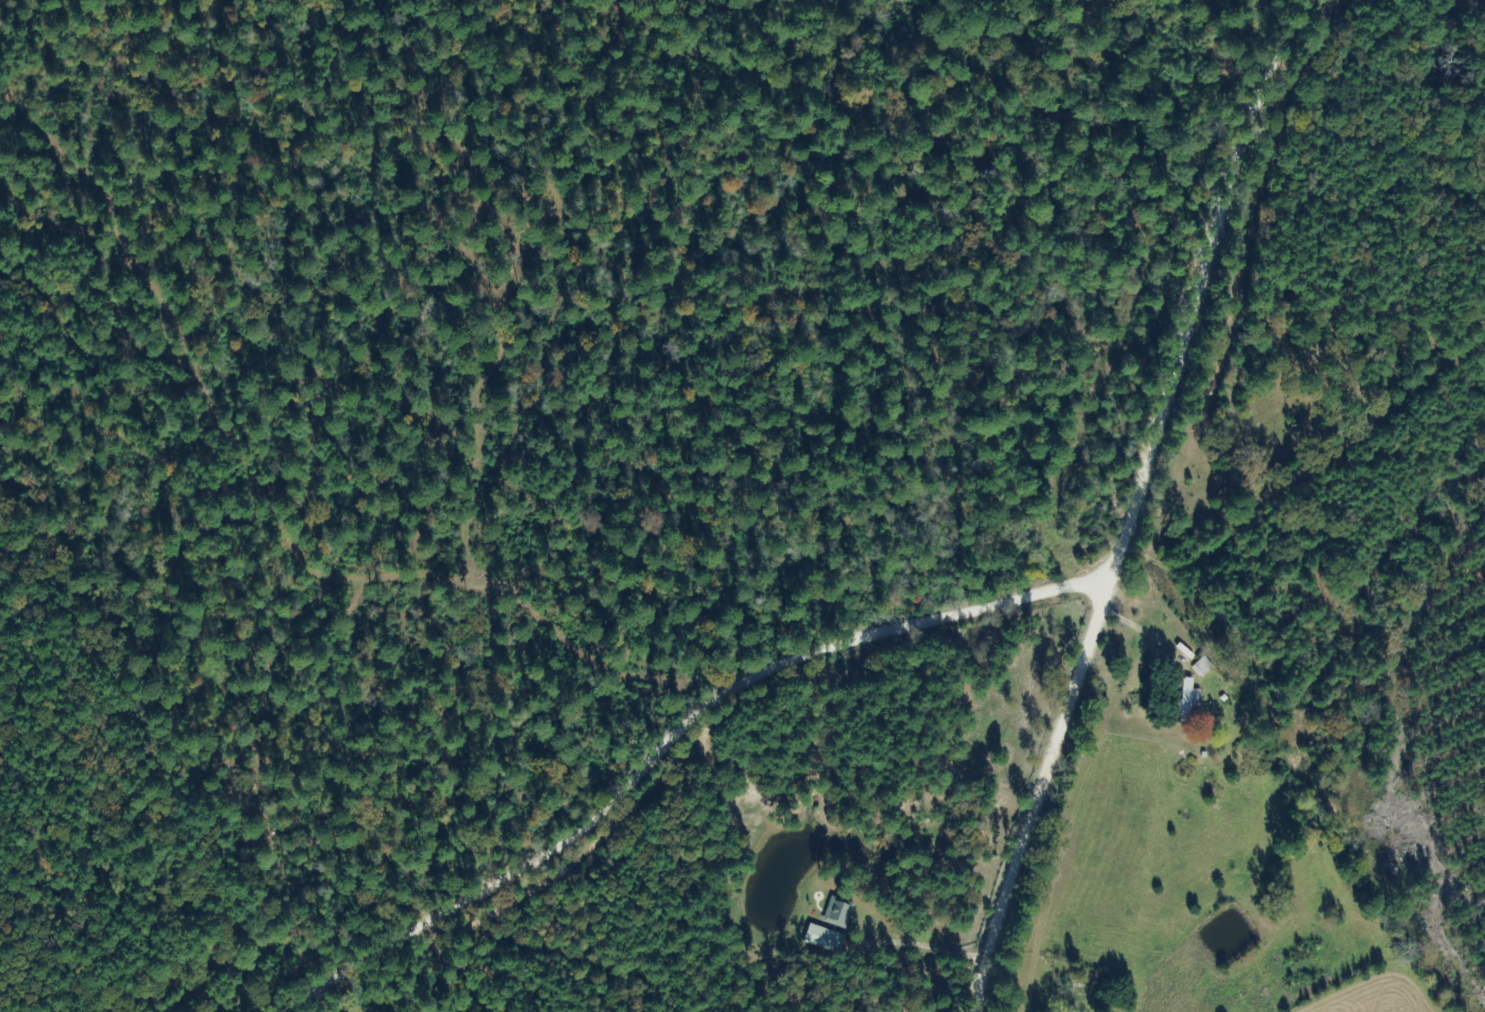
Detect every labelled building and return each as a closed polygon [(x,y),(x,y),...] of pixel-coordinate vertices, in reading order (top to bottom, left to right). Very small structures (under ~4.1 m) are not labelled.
[(1201,691),(1193,691),(1193,679),(1182,679),(1180,726),(1190,726),(1191,706),(1200,707),(1201,691)] [(845,930),(855,905),(832,896),(822,921),(845,930)] [(844,936),(810,924),(804,942),(838,954),(844,936)]
